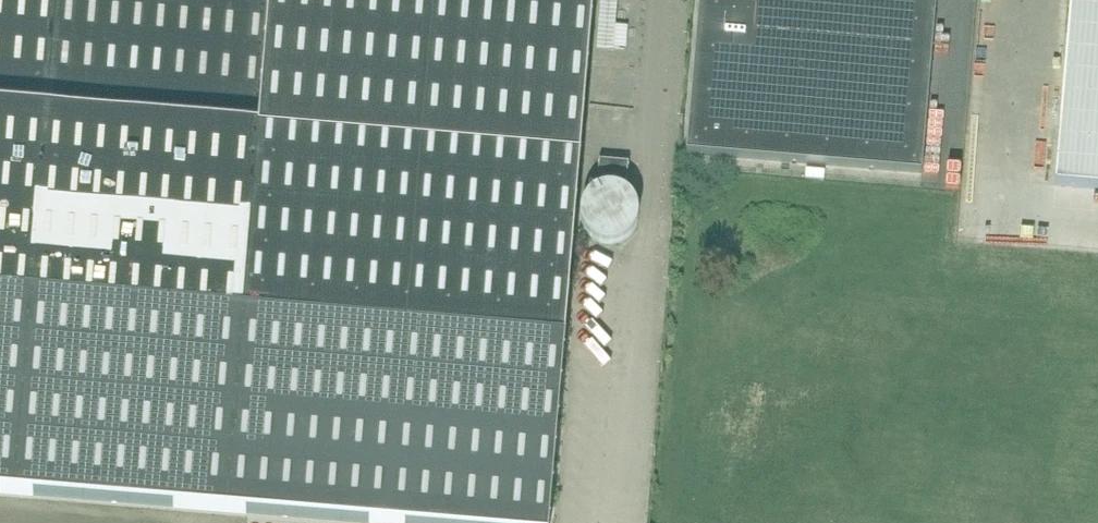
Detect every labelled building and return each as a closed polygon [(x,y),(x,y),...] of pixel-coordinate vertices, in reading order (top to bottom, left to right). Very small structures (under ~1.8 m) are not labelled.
[(243,312),(0,291),(0,493),(359,522),(549,522),(580,156),(593,0),(270,0),(243,312)] [(243,312),(270,0),(0,0),(0,291),(243,312)] [(686,154),(921,174),(936,0),(699,0),(686,154)] [(1055,186),(1097,189),(1097,0),(1071,0),(1055,186)] [(626,192),(629,163),(599,161),(597,189),(600,188),(601,187),(604,187),(607,187),(609,186),(612,186),(614,187),(617,187),(619,188),(622,189),(624,190),(626,192)] [(628,193),(626,192),(624,190),(622,189),(619,188),(617,187),(614,187),(612,186),(609,186),(607,187),(604,187),(601,187),(600,188),(597,189),(595,190),(591,193),(587,197),(584,201),(582,205),(581,210),(580,215),(581,220),(582,225),(584,230),(587,234),(591,238),(595,240),(600,243),(604,244),(609,244),(614,244),(619,243),(624,240),(628,238),(632,234),(635,230),(637,225),(638,220),(638,216),(638,215),(638,210),(637,205),(635,201),(632,197),(628,193)]
